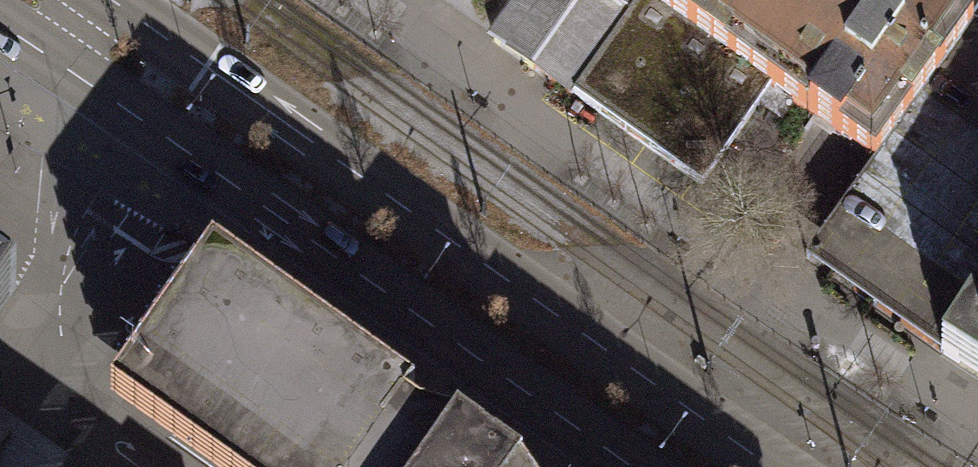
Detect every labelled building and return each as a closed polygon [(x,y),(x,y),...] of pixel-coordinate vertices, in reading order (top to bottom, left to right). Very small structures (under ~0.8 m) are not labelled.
[(973,22),(942,0),(522,0),(493,41),(572,97),(573,95),(701,186),(771,88),(875,162),(973,22)] [(875,162),(829,227),(964,322),(977,301),(977,26),(973,22),(875,162)] [(942,354),(964,322),(829,227),(806,258),(942,354)] [(214,255),(183,291),(105,396),(119,406),(117,408),(162,437),(205,466),(515,466),(214,255)] [(0,276),(0,313),(17,289),(0,276)] [(964,322),(942,354),(941,355),(977,379),(977,301),(964,322)]
